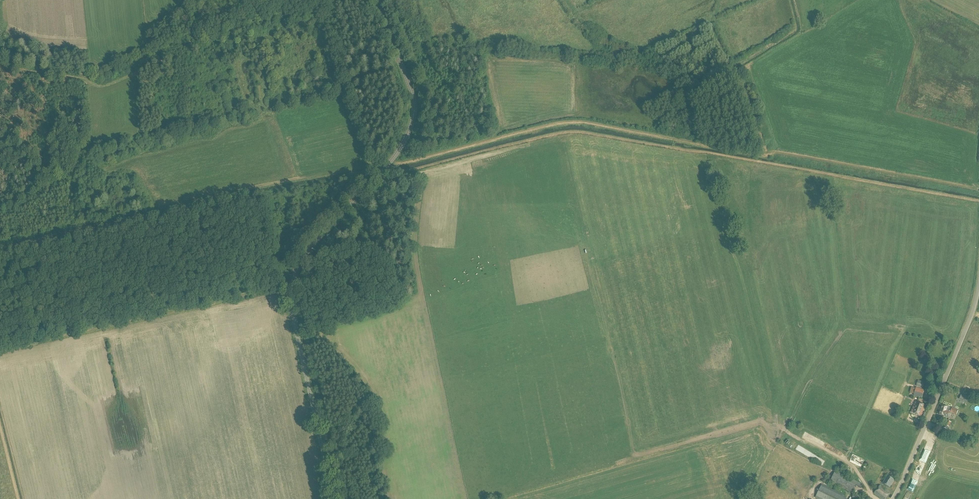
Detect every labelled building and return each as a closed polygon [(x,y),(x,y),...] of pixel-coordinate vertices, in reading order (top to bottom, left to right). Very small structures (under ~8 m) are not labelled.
[(923,354),(920,362),(928,365),(931,357),(923,354)] [(916,387),(914,394),(913,395),(922,398),(924,390),(916,387)] [(911,412),(921,416),(925,417),(926,413),(923,412),(925,405),(915,401),(911,412)] [(940,405),(937,414),(949,418),(951,412),(950,412),(951,408),(949,408),(940,405)] [(822,442),(819,447),(832,454),(836,446),(833,445),(832,446),(822,440),(822,442)] [(931,456),(936,444),(931,442),(926,454),(931,456)] [(806,455),(822,462),(823,459),(813,455),(814,454),(807,451),(806,455)] [(856,485),(857,482),(835,471),(830,482),(852,493),(856,485)] [(883,483),(890,488),(894,480),(888,476),(883,483)] [(818,498),(845,498),(846,497),(822,485),(816,498),(818,498)] [(881,498),(885,498),(891,492),(881,485),(874,493),(881,498)]
